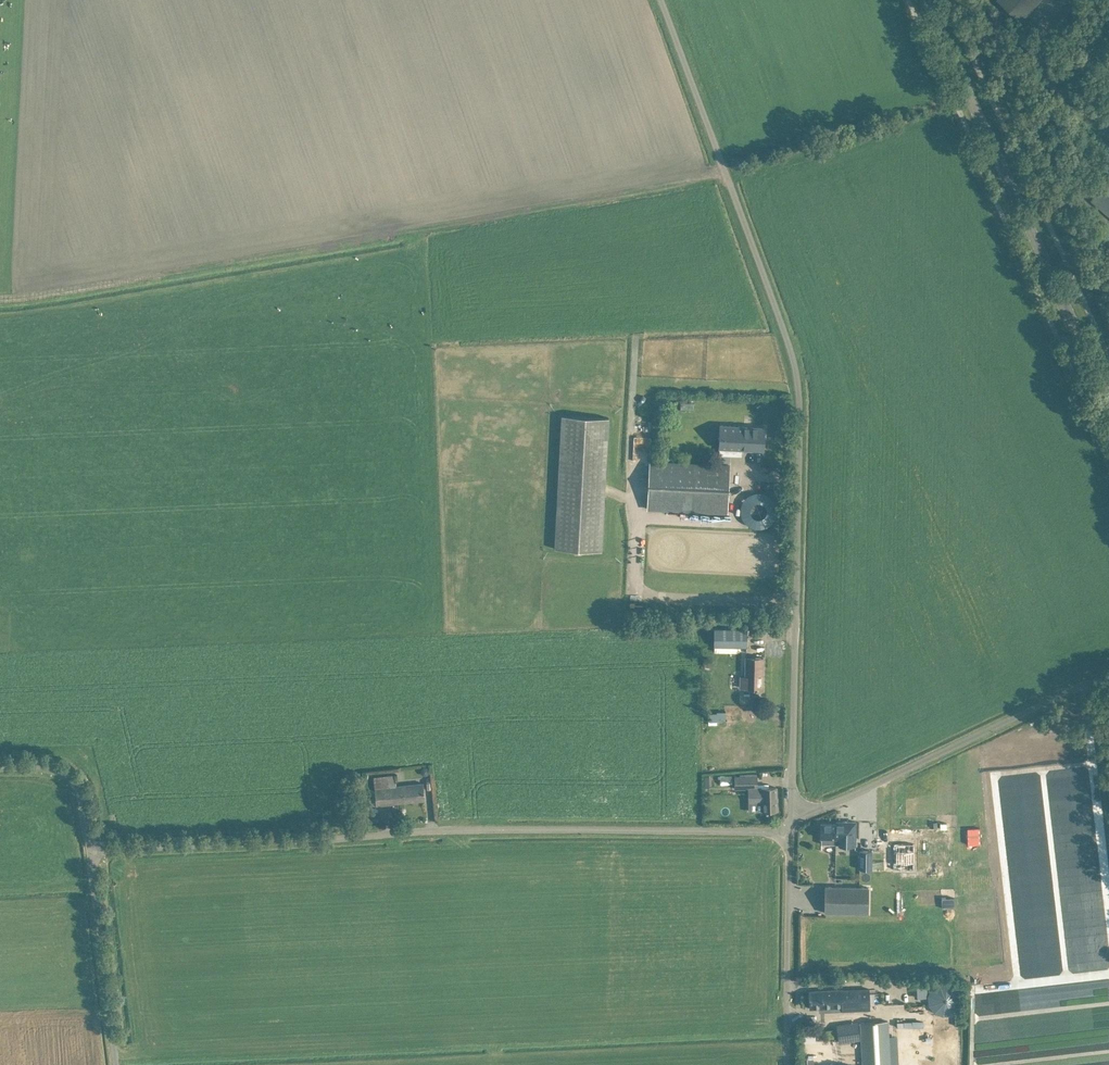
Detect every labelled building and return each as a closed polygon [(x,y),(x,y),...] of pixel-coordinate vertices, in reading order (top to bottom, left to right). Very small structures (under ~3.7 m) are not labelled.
[(1023,19),(1040,0),(1001,0),(1023,19)] [(1108,212),(1108,180),(1093,199),(1108,212)] [(609,418),(561,415),(555,548),(602,550),(609,418)] [(719,447),(752,449),(763,449),(764,427),(720,425),(719,447)] [(647,508),(717,512),(727,512),(730,465),(650,461),(647,508)] [(759,508),(768,515),(775,505),(765,498),(759,508)] [(714,629),(714,646),(747,646),(747,629),(736,629),(714,629)] [(741,688),(757,689),(757,688),(763,688),(763,657),(746,657),(745,677),(741,677),(741,688)] [(717,720),(725,720),(726,720),(726,712),(717,712),(717,720)] [(367,788),(369,805),(425,799),(424,783),(396,786),(395,775),(374,778),(375,787),(367,788)] [(766,811),(768,811),(768,810),(777,810),(776,787),(757,787),(757,775),(735,776),(736,789),(749,789),(749,803),(762,802),(762,810),(766,810),(766,811)] [(856,821),(843,821),(836,821),(836,823),(820,823),(820,837),(821,837),(821,843),(839,844),(839,845),(855,845),(856,821)] [(911,844),(895,844),(895,870),(911,870),(911,844)] [(860,850),(860,868),(872,869),(872,850),(860,850)] [(825,912),(868,913),(869,887),(825,886),(825,912)] [(941,897),(941,907),(955,907),(954,896),(941,897)] [(842,1007),(842,1009),(870,1008),(869,988),(820,990),(809,991),(810,1008),(821,1007),(842,1007)] [(862,1022),(864,1064),(890,1064),(889,1047),(888,1021),(862,1022)] [(858,1023),(848,1024),(837,1025),(839,1041),(860,1038),(858,1023)]
